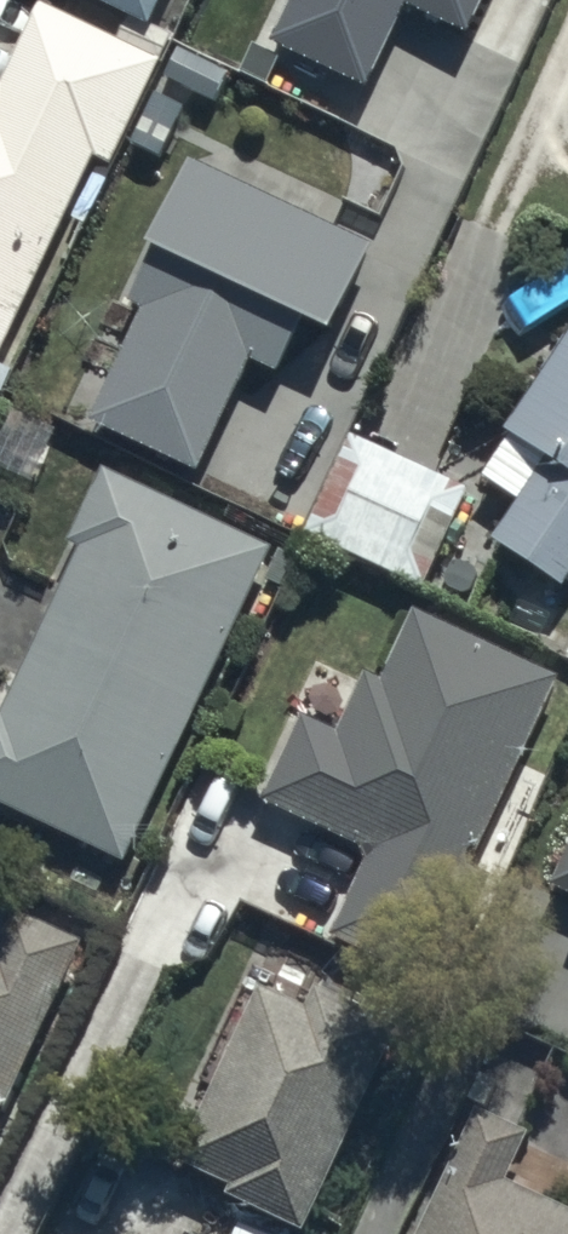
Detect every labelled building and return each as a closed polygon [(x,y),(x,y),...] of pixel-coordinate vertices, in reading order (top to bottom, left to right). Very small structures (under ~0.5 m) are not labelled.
[(161,69),(174,42),(155,33),(170,0),(82,0),(128,21),(115,49),(161,69)] [(239,76),(347,126),(388,37),(307,0),(274,0),(239,76)] [(436,35),(452,0),(361,0),(436,35)] [(115,49),(45,15),(0,106),(0,362),(75,210),(92,221),(151,90),(161,69),(115,49)] [(144,313),(90,427),(200,479),(252,369),(279,381),(304,329),(331,342),(372,255),(189,168),(149,253),(155,256),(131,307),(144,313)] [(507,437),(512,440),(483,483),(518,507),(492,545),(565,595),(567,590),(567,348),(507,437)] [(470,497),(349,440),(303,539),(424,595),(470,497)] [(127,869),(272,558),(103,479),(71,547),(84,553),(8,718),(0,714),(0,810),(127,869)] [(303,722),(262,803),(369,856),(328,939),(436,993),(490,885),(469,874),(561,690),(418,619),(383,688),(368,681),(339,740),(303,722)] [(557,894),(567,899),(567,870),(557,894)] [(86,951),(13,916),(0,944),(0,1133),(86,951)] [(176,1170),(230,1196),(226,1204),(289,1233),(306,1233),(401,1030),(319,992),(307,1019),(257,996),(176,1170)] [(419,1233),(567,1233),(567,1221),(507,1191),(530,1145),(475,1118),(419,1233)]
